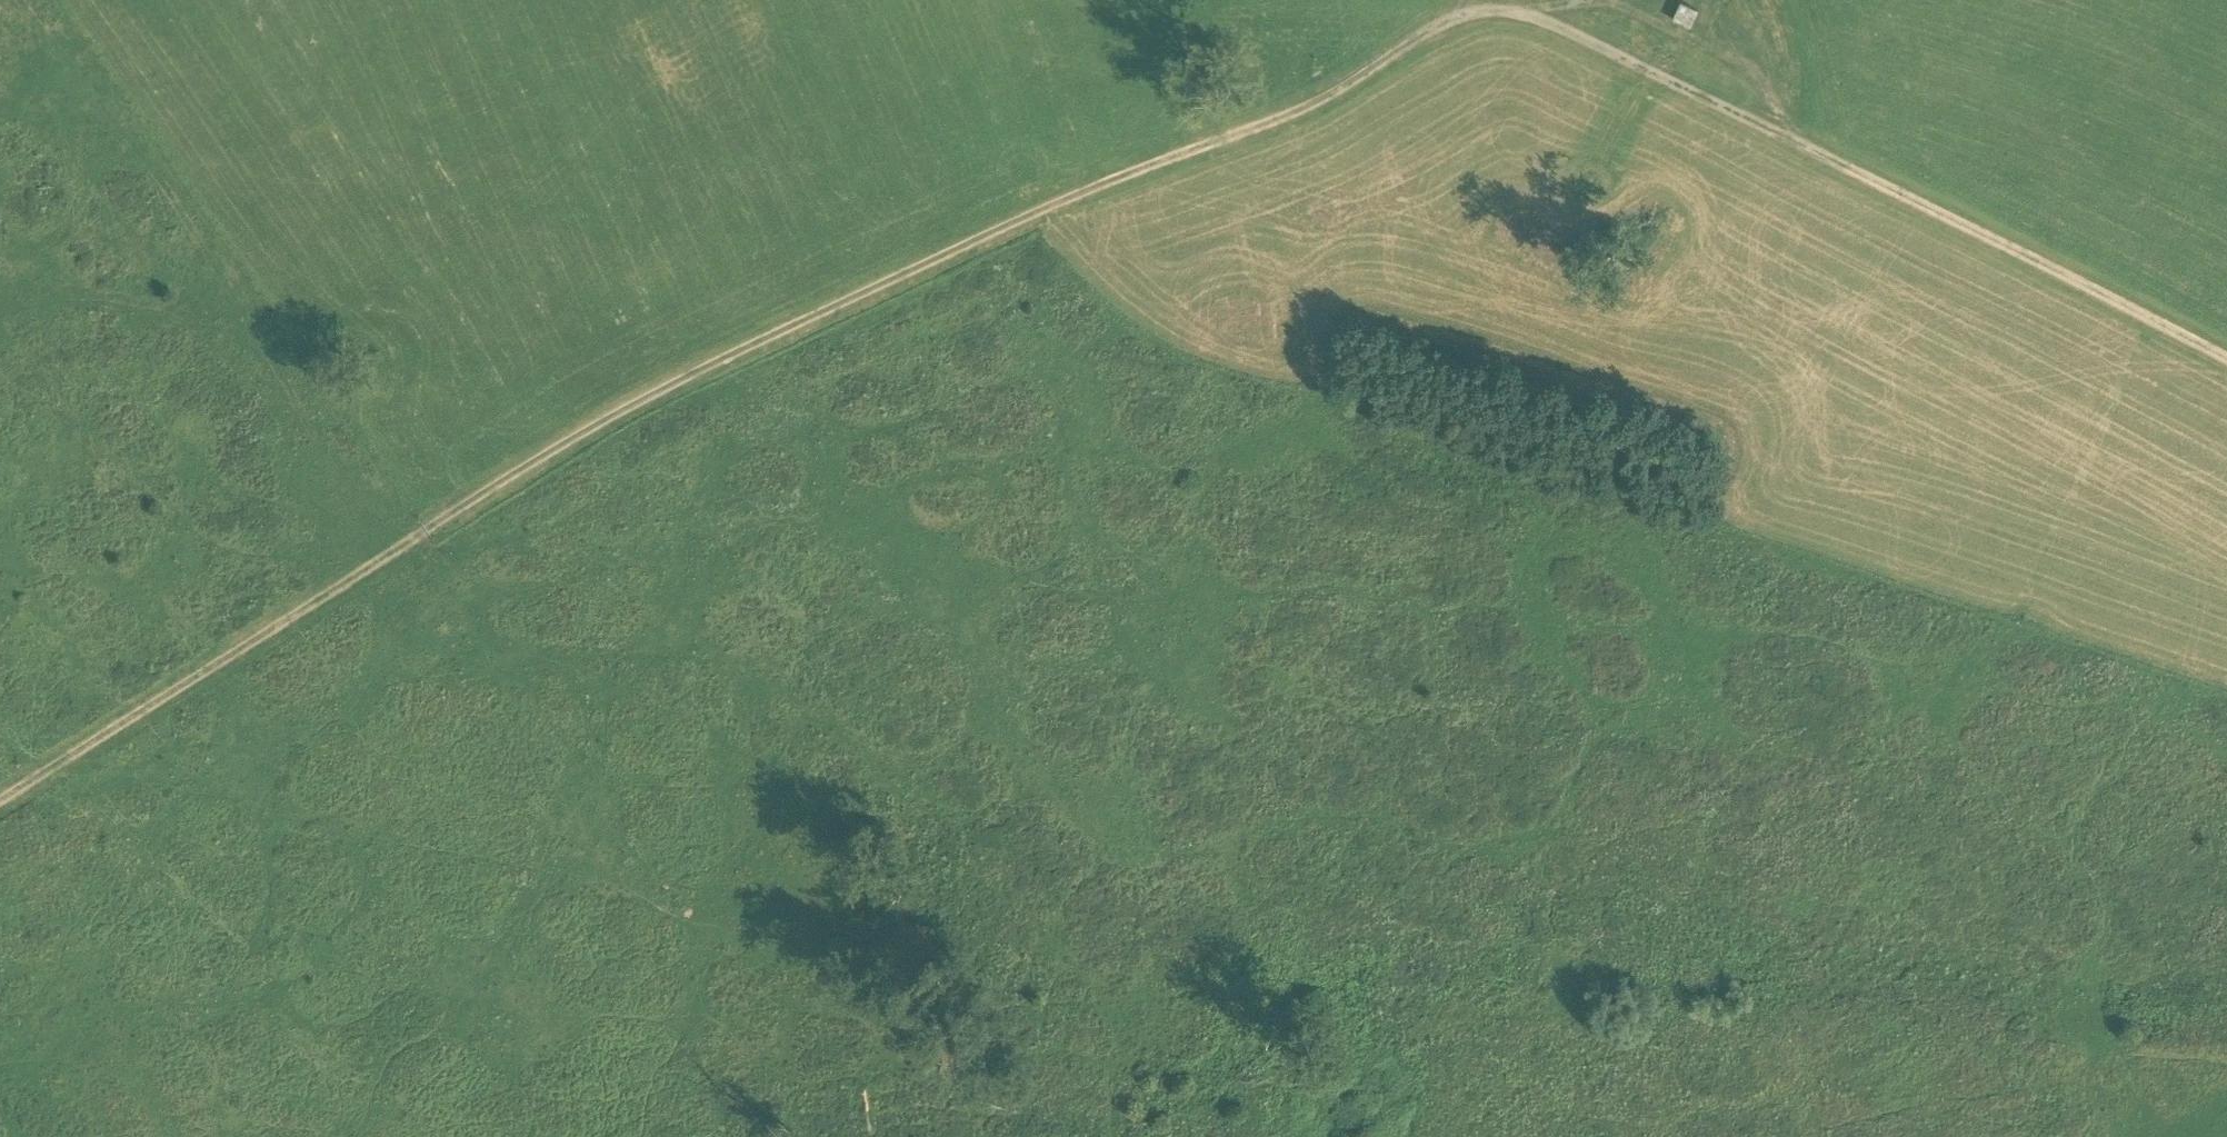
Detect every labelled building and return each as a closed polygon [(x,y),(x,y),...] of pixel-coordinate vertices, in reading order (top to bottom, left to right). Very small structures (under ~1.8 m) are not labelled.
[(1690,26),(1698,9),(1681,1),(1673,18),(1690,26)]
